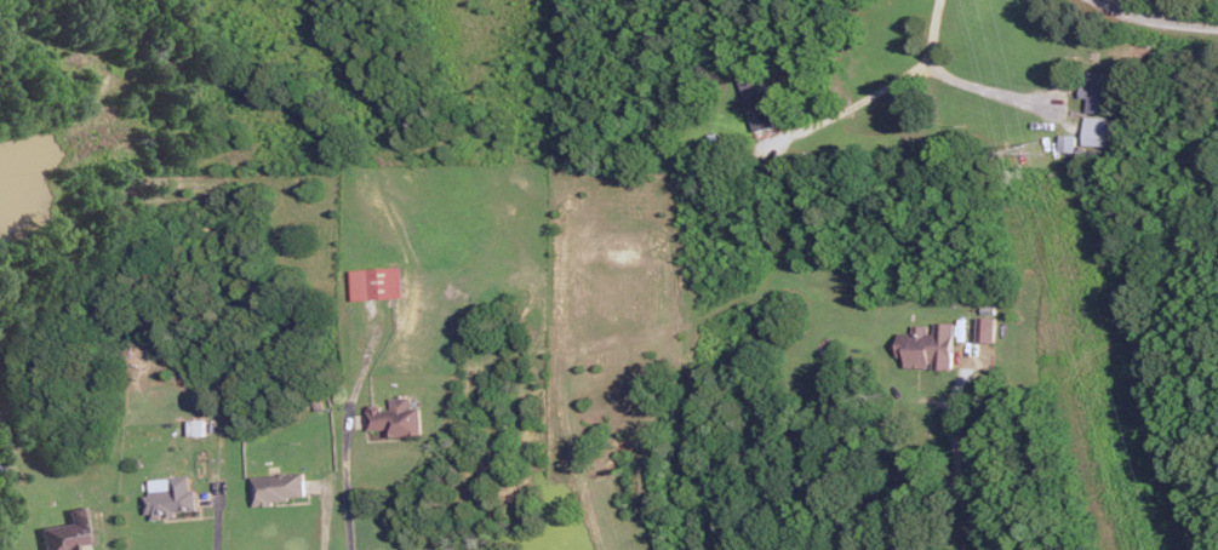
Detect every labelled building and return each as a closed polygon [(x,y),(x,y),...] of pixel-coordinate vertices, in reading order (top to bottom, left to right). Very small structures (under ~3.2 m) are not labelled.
[(738,75),(752,131),(777,124),(763,69),(738,75)] [(1087,97),(1087,111),(1109,112),(1110,72),(1087,71),(1086,85),(1080,85),(1080,97),(1087,97)] [(1108,144),(1108,116),(1084,115),(1084,144),(1108,144)] [(1076,134),(1060,134),(1059,150),(1075,150),(1076,134)] [(353,299),(403,297),(402,266),(351,268),(353,299)] [(978,340),(995,341),(996,317),(979,317),(978,340)] [(954,322),(935,322),(935,332),(927,332),(927,324),(913,324),(913,332),(899,331),(899,356),(907,356),(907,366),(933,366),(933,368),(954,368),(954,322)] [(369,429),(387,428),(387,436),(422,434),(421,407),(411,407),(411,396),(391,397),(392,406),(368,407),(369,429)] [(204,434),(204,419),(187,419),(187,435),(204,434)] [(253,501),(305,500),(304,472),(252,474),(253,501)] [(149,479),(150,494),(145,494),(147,516),(195,512),(192,475),(149,479)] [(43,549),(63,549),(78,548),(77,543),(93,541),(88,505),(68,508),(69,522),(40,526),(43,549)]
